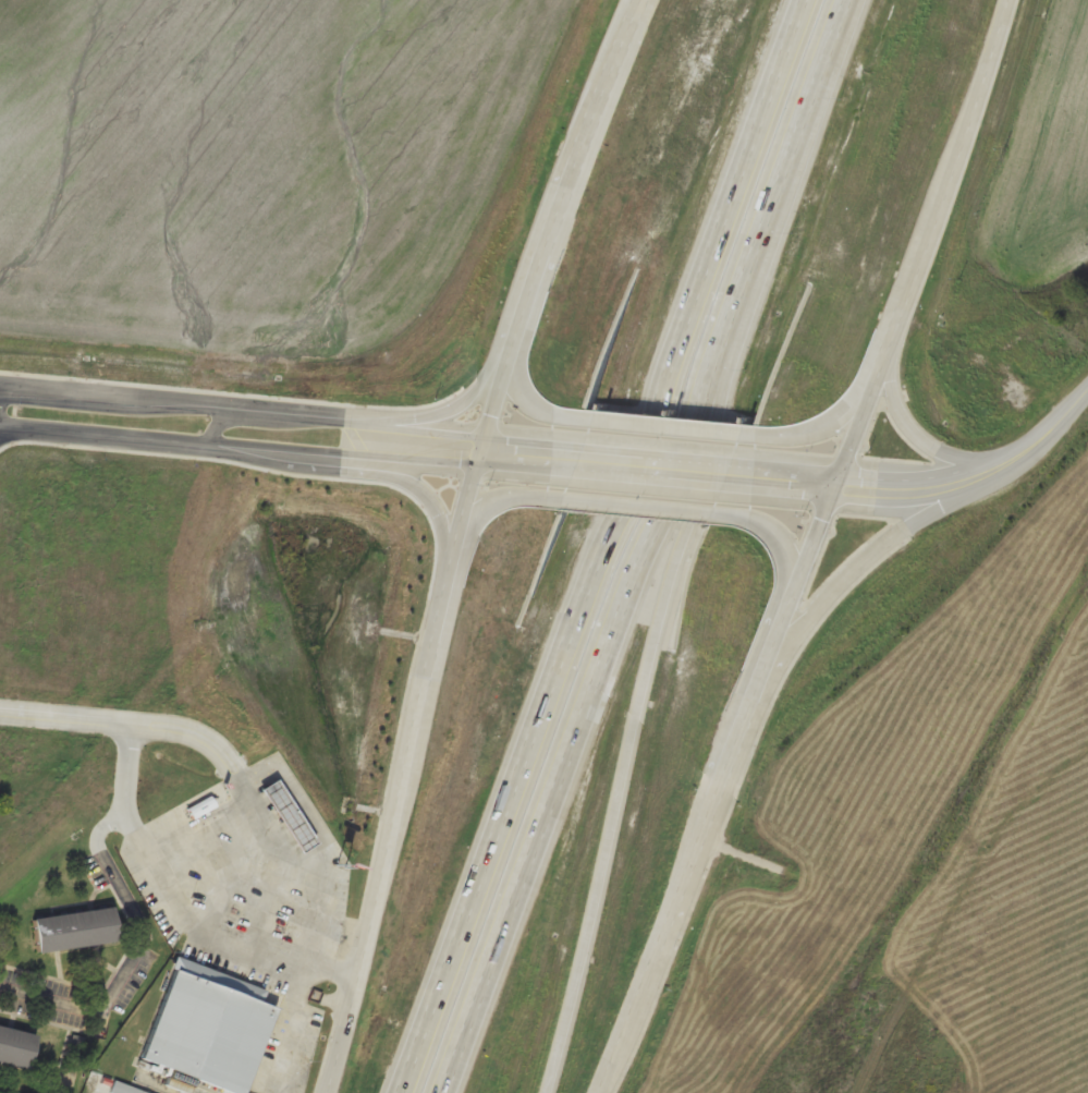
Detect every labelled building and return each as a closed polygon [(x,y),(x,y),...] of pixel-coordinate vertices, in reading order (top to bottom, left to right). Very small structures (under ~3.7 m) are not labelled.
[(262,791),(278,781),(319,845),(304,854),(262,791)] [(112,907),(32,916),(36,950),(115,940),(112,907)] [(231,1092),(251,1092),(282,1013),(260,1006),(266,991),(178,957),(138,1057),(231,1092)] [(0,1025),(0,1060),(27,1067),(35,1033),(0,1025)] [(111,1092),(148,1092),(114,1082),(111,1092)]
